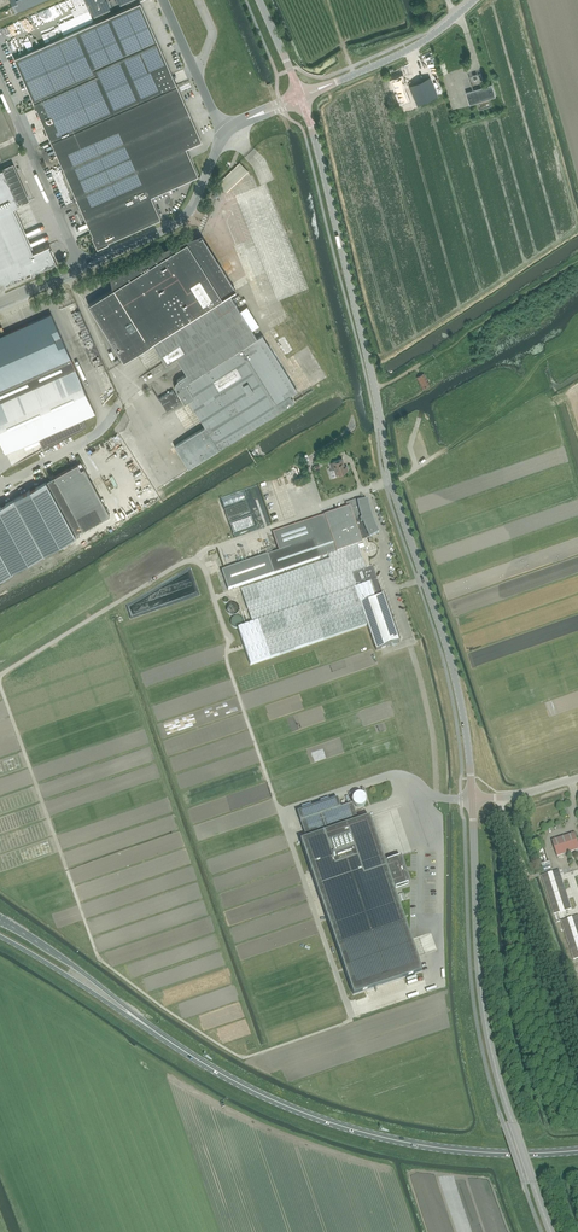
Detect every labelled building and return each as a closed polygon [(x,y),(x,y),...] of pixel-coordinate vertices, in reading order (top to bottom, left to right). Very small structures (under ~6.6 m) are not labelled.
[(16,12),(43,0),(11,0),(16,12)] [(89,13),(106,6),(103,0),(84,0),(89,13)] [(140,2),(77,30),(151,196),(198,175),(186,148),(202,141),(140,2)] [(151,196),(77,30),(14,58),(34,103),(33,104),(35,108),(36,107),(61,164),(87,222),(93,236),(92,236),(97,247),(108,243),(107,242),(161,218),(151,196)] [(392,78),(401,101),(407,98),(403,88),(401,74),(392,78)] [(429,77),(409,86),(417,105),(438,96),(429,77)] [(492,84),(466,92),(470,105),(496,97),(492,84)] [(248,171),(240,163),(218,183),(226,191),(248,171)] [(3,169),(0,170),(0,287),(13,281),(12,279),(30,271),(31,273),(56,262),(49,245),(33,252),(13,207),(19,205),(3,169)] [(297,391),(262,335),(257,338),(229,294),(236,290),(202,237),(199,239),(198,236),(201,235),(177,244),(156,252),(141,259),(110,276),(112,275),(113,284),(112,284),(112,285),(112,286),(112,287),(113,287),(114,287),(114,288),(88,305),(124,361),(152,343),(166,365),(177,358),(187,374),(177,380),(177,381),(176,382),(176,383),(175,384),(175,385),(175,386),(175,387),(176,388),(175,388),(184,403),(192,398),(209,424),(174,446),(188,469),(294,402),(290,395),(297,391)] [(64,311),(67,319),(74,316),(72,308),(64,311)] [(283,309),(278,313),(281,318),(279,320),(283,326),(292,320),(283,309)] [(0,336),(0,441),(5,453),(16,448),(17,449),(22,451),(24,446),(23,445),(27,443),(28,444),(33,446),(35,441),(34,440),(38,438),(44,449),(86,425),(83,418),(95,413),(73,363),(71,358),(51,313),(0,336)] [(93,388),(97,386),(90,372),(87,373),(93,388)] [(422,389),(430,385),(424,373),(416,377),(422,389)] [(181,402),(173,390),(159,398),(167,411),(181,402)] [(134,424),(141,420),(133,404),(123,409),(130,423),(127,425),(130,430),(136,427),(134,424)] [(88,451),(93,462),(103,457),(98,446),(88,451)] [(348,471),(347,466),(345,467),(342,459),(330,463),(332,470),(330,471),(333,478),(337,476),(337,474),(348,471)] [(0,506),(0,549),(12,572),(13,572),(13,571),(76,537),(75,535),(110,515),(81,462),(54,477),(46,482),(46,481),(29,491),(13,499),(0,506)] [(358,499),(346,503),(347,507),(350,507),(364,549),(359,550),(366,569),(371,567),(370,566),(370,567),(370,566),(369,561),(369,559),(370,559),(371,559),(372,558),(373,558),(374,557),(375,557),(375,556),(376,555),(377,554),(377,553),(377,552),(378,551),(377,550),(377,548),(377,547),(376,546),(375,546),(374,545),(373,544),(372,544),(371,543),(370,543),(368,544),(367,540),(368,539),(377,534),(379,533),(376,528),(374,523),(372,517),(370,512),(369,506),(367,500),(366,501),(359,502),(358,499)] [(225,570),(222,571),(228,590),(240,586),(274,574),(328,556),(343,551),(344,555),(359,550),(364,549),(350,507),(347,507),(347,508),(340,510),(284,529),(273,533),(279,551),(274,553),(233,567),(225,570)] [(201,510),(196,511),(205,539),(210,538),(206,524),(205,524),(201,510)] [(0,549),(0,578),(12,572),(12,573),(12,572),(0,549)] [(252,623),(238,628),(250,665),(367,625),(360,604),(383,597),(373,567),(371,567),(366,569),(359,550),(344,555),(343,551),(328,556),(329,560),(241,590),(252,623)] [(383,597),(360,604),(367,625),(376,650),(399,643),(392,623),(393,623),(390,615),(389,615),(383,597)] [(238,612),(239,609),(239,606),(237,603),(234,602),(231,602),(228,604),(227,607),(227,610),(229,613),(232,614),(235,614),(238,612)] [(242,626),(243,623),(243,621),(243,618),(241,616),(238,615),(236,615),(233,616),(232,618),(231,621),(231,623),(232,626),(235,627),(237,628),(240,627),(242,626)] [(358,802),(367,802),(367,794),(358,793),(358,802)] [(337,798),(297,812),(300,821),(306,838),(300,840),(317,888),(320,897),(324,909),(328,920),(338,949),(353,995),(422,971),(417,957),(411,939),(408,929),(406,925),(401,909),(394,889),(410,883),(401,857),(401,856),(385,862),(369,817),(358,821),(354,810),(353,806),(352,803),(340,807),(337,798)] [(438,816),(441,813),(433,806),(430,810),(438,816)] [(394,808),(372,814),(377,829),(385,827),(385,825),(388,824),(389,829),(393,828),(396,836),(402,834),(400,828),(396,829),(395,826),(399,825),(394,808)] [(557,857),(577,850),(577,843),(575,833),(552,840),(557,857)] [(403,893),(397,895),(400,902),(406,900),(403,893)]
